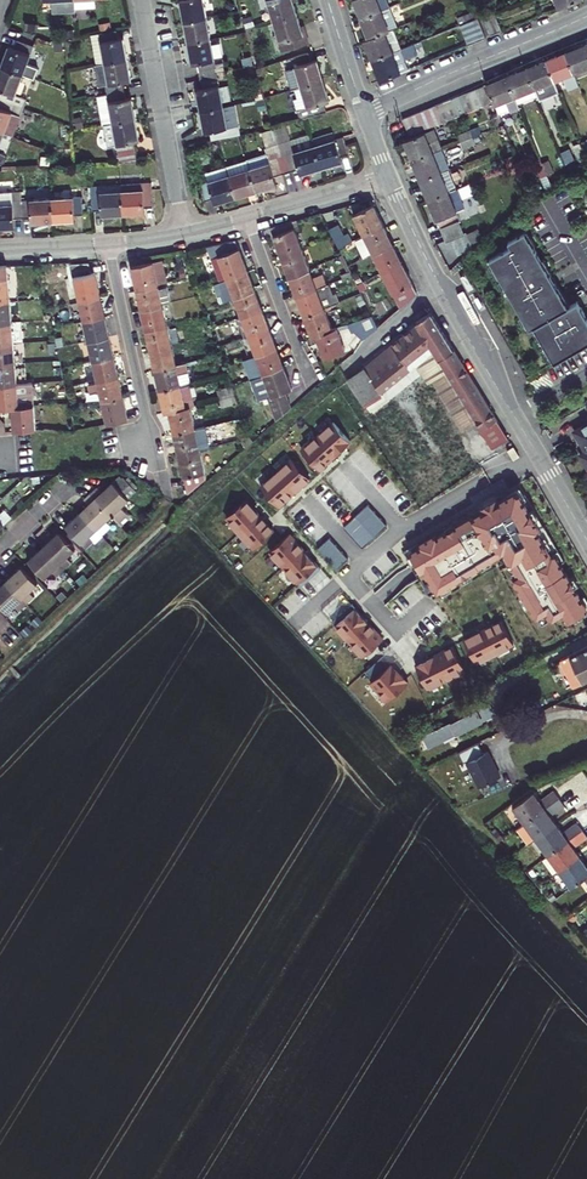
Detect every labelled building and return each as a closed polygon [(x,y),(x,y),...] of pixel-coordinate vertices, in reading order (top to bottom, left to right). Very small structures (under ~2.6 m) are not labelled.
[(75,8),(74,0),(43,0),(43,1),(52,0),(53,11),(75,10),(75,8)] [(75,8),(93,7),(95,8),(98,5),(96,3),(96,0),(74,0),(75,8)] [(204,0),(181,0),(180,0),(182,11),(184,21),(207,17),(204,0)] [(274,20),(297,13),(293,0),(267,0),(274,20)] [(358,8),(362,18),(389,7),(386,0),(355,0),(358,8)] [(366,28),(370,38),(392,29),(397,27),(389,7),(362,18),(366,28)] [(478,17),(475,11),(457,18),(460,24),(478,17)] [(502,31),(494,11),(482,15),(490,35),(502,31)] [(307,35),(305,29),(302,29),(297,13),(274,20),(283,51),(309,42),(307,35)] [(211,38),(207,17),(184,21),(186,32),(188,42),(211,38)] [(478,17),(460,24),(468,44),(486,37),(478,17)] [(118,38),(116,29),(99,33),(105,63),(127,58),(125,48),(123,37),(118,38)] [(370,38),(365,40),(369,50),(373,59),(392,51),(389,42),(396,39),(392,29),(370,38)] [(105,63),(99,33),(91,34),(97,64),(105,63)] [(217,68),(211,38),(188,42),(190,53),(192,63),(197,62),(199,71),(217,68)] [(1,66),(23,74),(35,79),(39,68),(27,63),(34,46),(18,39),(15,48),(9,46),(5,56),(1,66)] [(400,48),(396,39),(389,42),(392,51),(400,48)] [(566,52),(574,72),(586,67),(586,47),(586,44),(576,48),(566,52)] [(392,51),(373,59),(377,69),(381,80),(401,71),(397,61),(405,58),(401,48),(400,48),(392,51)] [(312,60),(309,52),(293,57),(302,86),(324,80),(320,69),(317,59),(312,60)] [(556,57),(546,61),(554,81),(562,77),(566,89),(578,84),(574,72),(566,52),(556,57)] [(129,69),(127,58),(105,63),(97,64),(96,65),(100,86),(106,85),(108,93),(125,90),(123,82),(131,80),(129,69)] [(409,68),(405,58),(397,61),(401,71),(409,68)] [(536,64),(526,68),(534,88),(537,96),(539,100),(558,92),(554,81),(546,61),(536,64)] [(23,74),(1,66),(0,70),(0,88),(2,89),(0,96),(0,98),(24,107),(27,98),(16,94),(23,74)] [(217,68),(199,71),(201,79),(218,76),(217,72),(217,68)] [(507,76),(515,96),(518,103),(537,96),(534,88),(526,68),(516,72),(507,76)] [(202,87),(196,89),(198,100),(200,110),(224,106),(218,76),(201,79),(202,87)] [(487,84),(495,104),(498,113),(518,105),(518,103),(515,96),(507,76),(497,80),(487,84)] [(324,80),(302,86),(296,88),(298,97),(294,98),(301,118),(306,117),(327,110),(325,102),(330,100),(327,90),(324,80)] [(480,87),(476,88),(483,105),(491,102),(484,85),(480,87)] [(483,105),(476,88),(472,90),(468,92),(475,108),(483,105)] [(113,123),(136,119),(133,108),(131,97),(126,98),(125,90),(108,93),(98,95),(104,125),(113,123)] [(464,93),(460,95),(467,112),(475,108),(468,92),(464,93)] [(467,112),(460,95),(455,96),(451,98),(458,115),(467,112)] [(4,132),(13,136),(24,107),(0,98),(0,130),(4,132)] [(458,115),(451,98),(447,100),(444,102),(450,118),(458,115)] [(450,118),(444,102),(439,103),(435,105),(442,122),(450,118)] [(240,133),(235,104),(231,105),(224,106),(200,110),(202,121),(204,131),(210,130),(212,139),(217,138),(238,134),(240,133)] [(442,122),(435,105),(431,106),(427,108),(434,125),(442,122)] [(434,125),(427,108),(423,110),(419,112),(425,128),(434,125)] [(425,128),(419,112),(414,113),(410,115),(417,132),(425,128)] [(417,132),(410,115),(406,117),(403,118),(409,135),(417,132)] [(138,161),(134,141),(139,140),(137,129),(136,119),(113,123),(104,125),(108,146),(117,144),(120,162),(138,161)] [(410,149),(414,159),(432,152),(439,150),(442,149),(442,148),(434,128),(427,131),(418,135),(410,138),(406,139),(410,149)] [(459,135),(461,141),(473,136),(470,130),(459,135)] [(291,140),(289,133),(276,137),(278,144),(291,140)] [(313,139),(321,168),(331,164),(342,161),(340,156),(349,153),(346,144),(344,136),(335,139),(333,133),(313,139)] [(473,136),(461,141),(464,147),(475,142),(473,136)] [(311,171),(321,168),(313,139),(292,145),(291,140),(278,144),(281,156),(286,154),(291,171),(299,169),(300,174),(311,171)] [(578,157),(584,155),(579,143),(574,145),(578,157)] [(267,153),(247,160),(256,190),(266,187),(277,184),(274,176),(283,174),(277,157),(281,156),(278,144),(265,148),(267,153)] [(432,152),(414,159),(418,169),(422,179),(440,172),(432,152)] [(277,157),(283,174),(287,172),(291,171),(286,154),(281,156),(277,157)] [(226,166),(229,175),(236,197),(246,193),(256,190),(247,160),(226,166)] [(548,161),(542,163),(546,175),(553,173),(548,161)] [(546,175),(542,163),(536,165),(540,178),(546,175)] [(206,172),(209,181),(229,175),(226,166),(206,172)] [(426,189),(430,200),(455,189),(457,189),(448,169),(447,170),(440,172),(422,179),(426,189)] [(229,175),(209,181),(200,184),(203,192),(205,201),(213,198),(215,203),(236,197),(229,175)] [(151,182),(121,184),(123,214),(134,213),(145,212),(145,206),(153,205),(151,182)] [(123,214),(121,184),(91,186),(92,210),(102,209),(102,215),(113,214),(123,214)] [(455,189),(430,200),(434,209),(437,219),(439,219),(443,227),(459,220),(462,219),(459,211),(464,208),(457,189),(455,189)] [(0,192),(0,228),(4,227),(15,227),(14,218),(22,217),(21,200),(20,191),(0,192)] [(82,196),(51,198),(53,221),(64,220),(75,219),(74,214),(83,213),(82,196)] [(42,222),(53,221),(51,198),(21,200),(22,217),(31,216),(32,222),(42,222)] [(364,236),(384,226),(379,215),(374,205),(354,214),(364,236)] [(271,227),(282,258),(303,250),(295,227),(299,226),(297,219),(271,227)] [(459,220),(443,227),(447,239),(464,232),(459,220)] [(339,224),(329,228),(334,238),(339,248),(352,242),(348,233),(344,235),(339,224)] [(373,253),(374,254),(393,244),(388,235),(384,226),(364,236),(367,242),(359,246),(365,257),(373,253)] [(530,329),(531,328),(534,326),(555,362),(586,343),(586,318),(577,301),(568,306),(525,231),(509,241),(511,246),(490,258),(492,262),(509,292),(522,315),(530,329)] [(247,270),(236,240),(207,247),(220,281),(227,278),(247,270)] [(374,254),(383,272),(402,262),(397,253),(393,244),(374,254)] [(282,258),(290,276),(310,269),(303,250),(282,258)] [(154,261),(133,266),(138,289),(159,284),(166,282),(161,259),(154,261)] [(400,308),(417,293),(409,278),(402,262),(383,272),(400,308)] [(509,292),(492,262),(489,264),(506,294),(509,292)] [(71,264),(79,301),(101,295),(96,272),(92,273),(89,263),(71,264)] [(0,265),(0,302),(10,302),(7,265),(0,265)] [(310,269),(290,276),(297,296),(327,285),(323,273),(313,276),(310,269)] [(227,278),(234,297),(255,289),(247,270),(227,278)] [(358,285),(361,290),(367,288),(364,282),(358,285)] [(297,296),(304,314),(325,307),(330,305),(340,301),(337,292),(334,293),(330,283),(327,285),(297,296)] [(138,289),(142,309),(163,304),(163,303),(170,301),(167,288),(160,289),(159,284),(138,289)] [(234,297),(242,316),(262,309),(255,289),(234,297)] [(366,301),(362,293),(355,295),(359,304),(366,301)] [(105,315),(101,295),(79,301),(84,320),(105,315)] [(10,302),(0,302),(0,323),(12,322),(10,302)] [(142,309),(147,329),(168,324),(167,320),(173,319),(170,304),(163,305),(163,304),(142,309)] [(325,309),(325,307),(304,314),(312,337),(317,335),(333,329),(325,309)] [(242,316),(249,335),(269,327),(262,309),(242,316)] [(383,390),(420,360),(433,349),(476,421),(493,449),(508,438),(486,403),(462,363),(431,312),(416,322),(417,324),(349,381),(367,407),(385,395),(383,390)] [(105,315),(84,320),(88,340),(110,335),(105,315)] [(372,315),(350,323),(354,331),(363,339),(379,327),(372,315)] [(527,330),(530,329),(522,315),(519,317),(527,330)] [(244,337),(249,335),(242,316),(237,318),(244,337)] [(14,342),(12,322),(0,323),(0,343),(14,342)] [(147,329),(151,348),(172,343),(179,341),(176,327),(169,329),(168,324),(147,329)] [(551,364),(555,362),(534,326),(531,328),(551,364)] [(249,335),(256,355),(276,346),(269,327),(249,335)] [(333,329),(317,335),(326,358),(346,350),(338,328),(333,329)] [(115,355),(110,335),(88,340),(93,360),(115,355)] [(16,362),(14,342),(0,343),(0,363),(16,362)] [(153,359),(156,368),(177,363),(172,343),(151,348),(153,359)] [(284,366),(276,346),(256,355),(247,358),(253,377),(284,366)] [(220,354),(204,357),(206,367),(224,363),(220,354)] [(119,375),(115,355),(93,360),(98,380),(119,375)] [(247,358),(243,359),(250,378),(253,377),(247,358)] [(156,368),(160,388),(181,383),(188,382),(185,371),(190,370),(188,361),(177,363),(156,368)] [(0,363),(0,386),(18,385),(16,362),(0,363)] [(284,366),(253,377),(250,378),(259,402),(268,398),(277,421),(292,408),(285,391),(292,388),(284,366)] [(124,395),(119,375),(98,380),(89,381),(91,391),(100,388),(102,399),(124,395)] [(18,385),(0,386),(0,408),(13,407),(34,405),(32,383),(18,385)] [(165,411),(169,410),(191,405),(195,404),(192,395),(190,386),(190,383),(181,385),(181,383),(160,388),(165,411)] [(217,390),(219,399),(235,395),(232,385),(217,390)] [(102,399),(108,423),(129,418),(124,395),(102,399)] [(235,395),(219,399),(221,406),(238,402),(235,395)] [(36,428),(34,405),(13,407),(13,419),(14,430),(30,429),(36,428)] [(169,410),(174,433),(196,428),(191,405),(169,410)] [(351,442),(334,422),(301,451),(318,471),(351,442)] [(586,466),(586,423),(586,424),(574,431),(586,453),(581,456),(585,462),(586,466)] [(174,433),(179,453),(200,448),(210,446),(205,426),(203,427),(196,428),(174,433)] [(249,435),(247,429),(238,432),(240,438),(241,437),(249,435)] [(249,435),(241,437),(243,443),(247,447),(254,441),(249,435)] [(514,447),(507,450),(513,460),(519,456),(514,447)] [(200,448),(179,453),(187,493),(207,478),(200,448)] [(312,477),(294,457),(262,486),(279,507),(312,477)] [(95,490),(91,493),(112,515),(124,528),(133,519),(124,509),(131,501),(128,498),(136,490),(124,477),(122,478),(120,476),(114,483),(113,482),(104,490),(101,486),(99,488),(98,487),(95,490)] [(586,611),(586,609),(518,490),(500,501),(497,496),(472,511),(475,515),(438,537),(436,534),(420,544),(421,547),(411,553),(421,571),(425,569),(438,591),(480,567),(479,565),(505,550),(519,574),(514,577),(542,625),(564,613),(569,621),(586,611)] [(85,508),(81,512),(97,529),(112,515),(91,493),(84,499),(89,504),(85,508)] [(246,499),(226,516),(254,549),(275,531),(246,499)] [(12,517),(4,509),(1,511),(0,510),(0,529),(12,517)] [(97,529),(81,512),(73,519),(66,525),(71,531),(67,535),(76,543),(79,540),(86,548),(95,540),(96,542),(103,536),(97,529)] [(51,540),(44,547),(64,569),(71,562),(66,557),(75,549),(59,533),(51,540)] [(290,534),(270,551),(298,583),(318,565),(290,534)] [(86,548),(79,540),(76,543),(83,551),(86,548)] [(44,578),(53,570),(57,575),(64,569),(44,547),(36,554),(29,560),(44,578)] [(75,549),(66,557),(71,562),(79,555),(75,549)] [(34,597),(29,592),(38,584),(22,567),(14,574),(6,581),(27,604),(34,597)] [(7,612),(15,605),(20,610),(27,604),(6,581),(0,587),(0,605),(7,612)] [(355,607),(336,625),(364,656),(383,639),(355,607)] [(464,638),(475,662),(513,642),(502,619),(464,638)] [(416,665),(427,688),(465,669),(454,646),(416,665)] [(574,687),(586,680),(586,647),(561,660),(574,687)] [(389,699),(411,680),(395,661),(373,680),(389,699)] [(488,704),(425,736),(430,746),(493,715),(488,704)] [(484,753),(479,742),(459,752),(464,762),(467,760),(479,786),(500,776),(488,751),(484,753)] [(553,790),(540,800),(534,791),(513,806),(524,823),(559,798),(556,793),(553,790)] [(536,839),(557,824),(551,815),(565,805),(559,798),(524,823),(536,839)] [(563,832),(557,824),(536,839),(547,855),(582,829),(579,825),(577,822),(563,832)] [(560,871),(580,856),(574,847),(586,838),(586,836),(585,834),(582,829),(547,855),(542,859),(553,875),(560,871)] [(571,887),(586,877),(586,876),(586,864),(580,856),(560,871),(571,887)]
